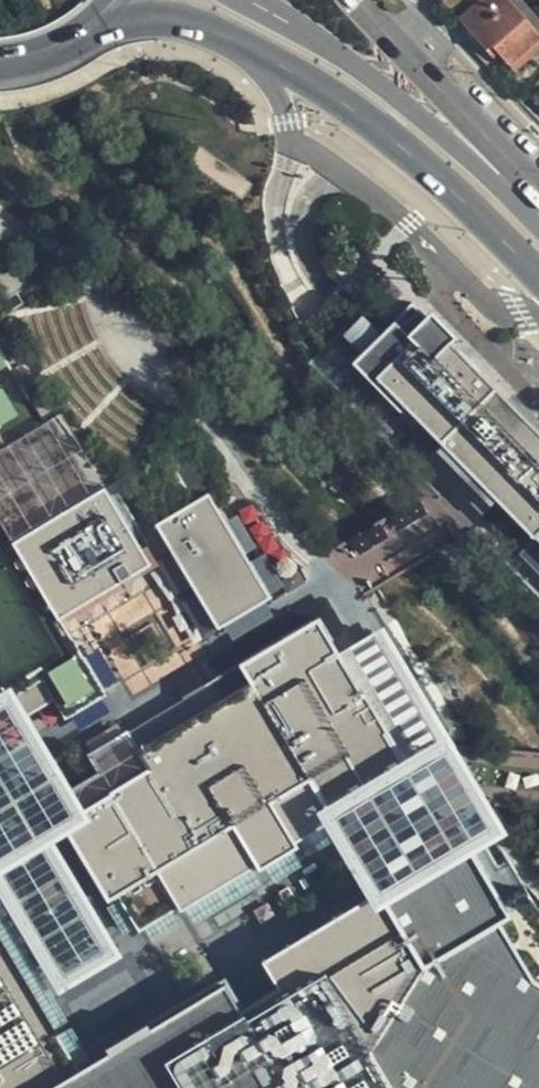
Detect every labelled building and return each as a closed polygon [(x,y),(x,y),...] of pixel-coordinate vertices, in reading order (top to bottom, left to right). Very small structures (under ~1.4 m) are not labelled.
[(484,48),(490,44),(498,53),(508,65),(538,37),(507,0),(479,0),(458,19),(484,48)] [(493,58),(498,53),(490,44),(484,48),(493,58)] [(0,273),(0,317),(9,311),(27,307),(20,272),(0,273)] [(412,302),(352,361),(400,411),(405,407),(427,430),(439,442),(425,457),(480,514),(495,500),(534,538),(519,553),(538,573),(538,432),(412,302)] [(0,348),(0,704),(2,703),(13,723),(53,699),(64,718),(105,693),(59,617),(149,563),(73,434),(39,393),(30,399),(15,373),(0,348)] [(207,492),(154,522),(218,628),(269,596),(207,492)] [(338,652),(316,616),(237,663),(238,665),(127,731),(126,729),(85,754),(96,772),(57,795),(69,815),(59,821),(107,898),(116,892),(138,930),(178,906),(180,909),(255,864),(258,868),(297,845),(294,841),(412,771),(403,757),(364,691),(362,692),(338,652)] [(383,625),(338,652),(362,692),(364,691),(403,757),(412,771),(454,745),(383,625)] [(259,958),(280,995),(274,998),(290,1024),(298,1020),(338,1087),(538,1087),(538,981),(532,977),(497,920),(509,913),(456,824),(367,877),(375,890),(259,958)] [(281,1079),(288,1074),(251,1012),(244,1016),(223,980),(77,1067),(75,1063),(78,1061),(59,1030),(57,1032),(54,1026),(56,1025),(37,993),(35,995),(31,988),(34,987),(14,956),(12,958),(8,952),(10,950),(0,932),(0,1087),(286,1087),(281,1079)] [(223,980),(244,1016),(251,1012),(288,1074),(281,1079),(286,1087),(338,1087),(298,1020),(290,1024),(274,998),(280,995),(259,958),(223,980)]
